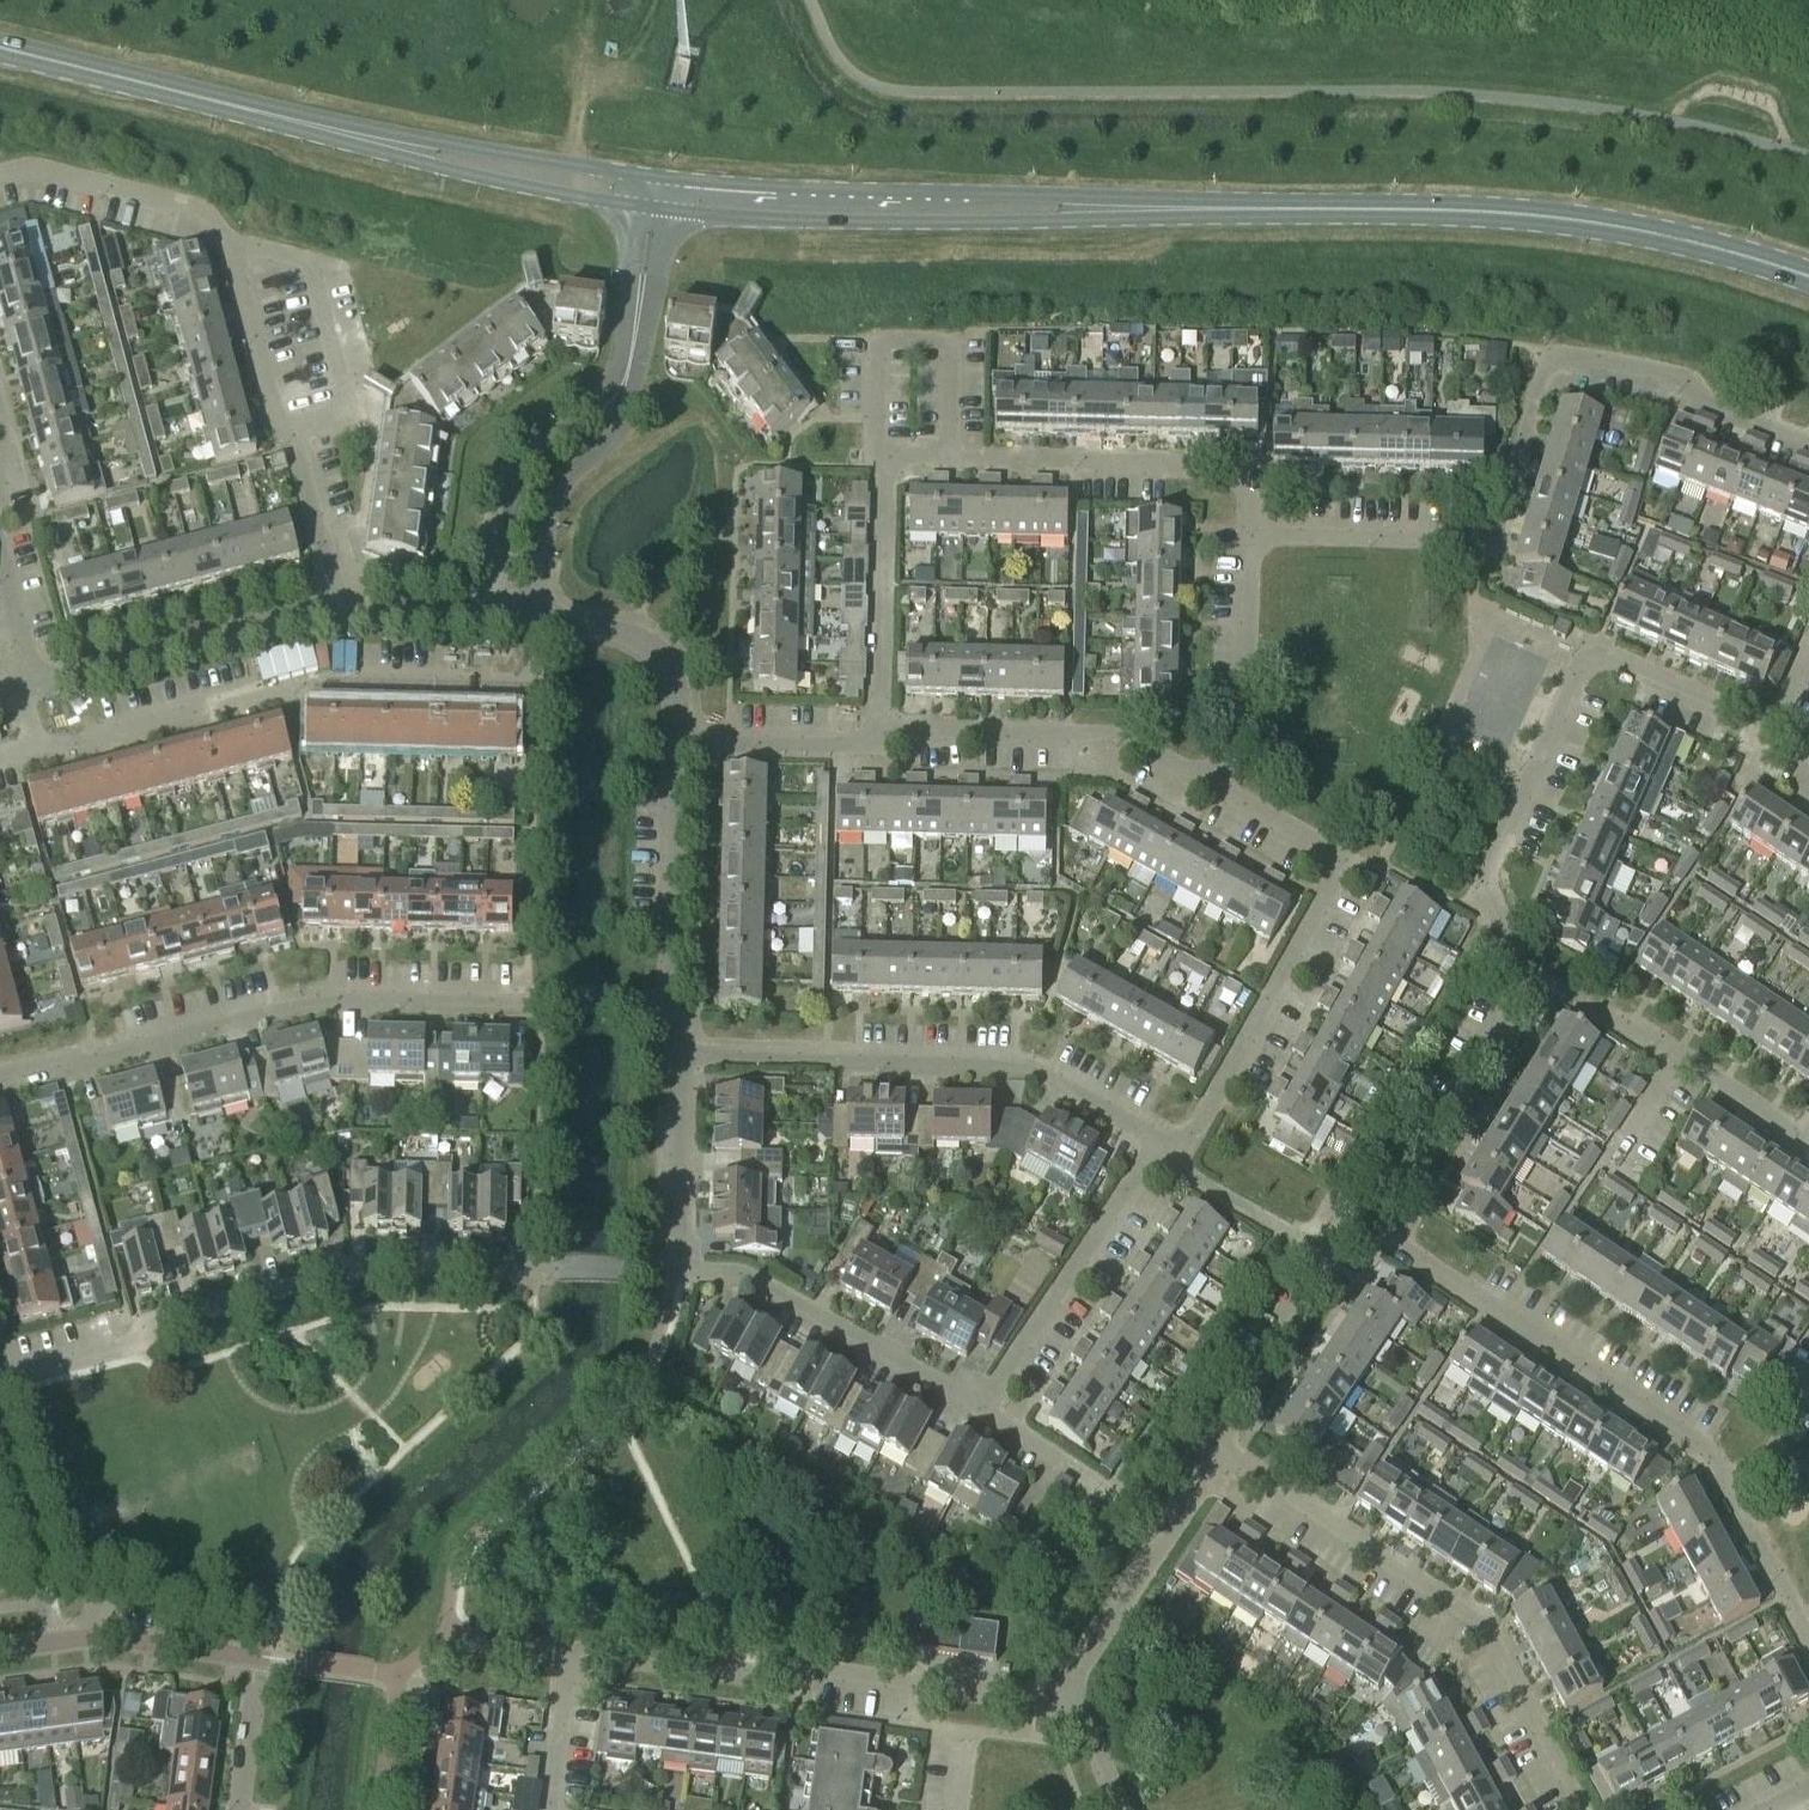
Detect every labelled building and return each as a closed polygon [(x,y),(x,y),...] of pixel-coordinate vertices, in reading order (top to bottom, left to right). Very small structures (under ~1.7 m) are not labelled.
[(40,269),(37,258),(32,260),(23,228),(0,234),(0,280),(40,269)] [(83,247),(94,244),(90,229),(78,231),(83,247)] [(116,240),(102,243),(106,259),(120,255),(116,240)] [(162,281),(164,290),(210,277),(203,251),(184,256),(182,249),(180,249),(164,245),(158,247),(167,280),(162,281)] [(541,259),(526,261),(530,292),(545,290),(541,259)] [(92,282),(103,279),(99,263),(88,266),(92,282)] [(0,280),(0,303),(1,306),(41,295),(37,281),(43,279),(40,269),(0,280)] [(122,274),(111,277),(114,292),(126,289),(122,274)] [(210,277),(164,290),(166,299),(172,297),(176,313),(216,302),(210,277)] [(103,279),(92,282),(96,298),(108,295),(103,279)] [(750,323),(762,295),(749,289),(736,318),(750,323)] [(41,295),(1,306),(8,331),(54,319),(62,317),(55,291),(41,295)] [(529,295),(516,305),(542,340),(547,336),(554,337),(560,294),(544,292),(529,295)] [(560,294),(554,337),(553,341),(599,347),(606,300),(560,294)] [(216,302),(176,313),(180,329),(175,331),(177,340),(223,327),(216,302)] [(411,384),(437,418),(439,421),(545,343),(542,340),(516,305),(411,384)] [(124,327),(135,324),(130,309),(119,312),(124,327)] [(711,359),(717,316),(672,310),(665,357),(711,363),(711,359)] [(105,332),(117,329),(112,313),(101,316),(105,332)] [(733,318),(717,316),(711,359),(718,360),(721,365),(756,339),(746,326),(733,318)] [(13,350),(14,356),(55,345),(69,342),(62,317),(54,319),(8,331),(10,340),(5,341),(8,352),(13,350)] [(135,324),(124,327),(128,343),(139,339),(135,324)] [(230,353),(223,327),(177,340),(180,348),(185,347),(189,363),(230,353)] [(121,345),(117,329),(105,332),(110,348),(121,345)] [(1109,338),(1112,341),(1129,341),(1129,330),(1109,330),(1109,338)] [(1385,331),(1385,350),(1401,350),(1401,331),(1385,331)] [(1383,335),(1366,334),(1366,348),(1382,349),(1383,335)] [(1331,338),(1331,350),(1343,351),(1343,338),(1331,338)] [(756,339),(721,365),(718,368),(771,439),(809,410),(756,339)] [(1034,339),(1034,353),(1048,353),(1048,339),(1034,339)] [(1303,339),(1276,339),(1276,355),(1303,356),(1303,339)] [(1432,340),(1410,340),(1410,356),(1432,356),(1432,340)] [(14,356),(21,382),(67,368),(76,366),(69,342),(55,345),(14,356)] [(1488,346),(1486,366),(1503,368),(1505,348),(1488,346)] [(230,353),(189,363),(194,379),(188,381),(191,390),(236,378),(230,353)] [(148,375),(143,359),(133,362),(137,377),(148,375)] [(119,381),(130,378),(126,363),(115,366),(119,381)] [(21,382),(28,406),(68,395),(83,391),(76,366),(67,368),(21,382)] [(1014,369),(1014,377),(992,376),(992,392),(997,392),(995,432),(1015,433),(1018,437),(1022,437),(1024,369),(1014,369)] [(1034,369),(1024,369),(1022,437),(1027,437),(1030,433),(1048,434),(1050,392),(1034,391),(1034,369)] [(1050,392),(1048,434),(1067,434),(1070,438),(1074,438),(1075,405),(1076,370),(1066,370),(1066,378),(1050,378),(1050,392)] [(1075,405),(1074,438),(1078,438),(1082,434),(1100,435),(1101,393),(1086,393),(1086,371),(1076,370),(1075,405)] [(1117,393),(1101,393),(1100,435),(1118,435),(1122,439),(1126,439),(1127,402),(1128,372),(1117,372),(1117,393)] [(1127,402),(1126,439),(1130,439),(1134,436),(1153,436),(1153,410),(1154,394),(1137,394),(1138,372),(1128,372),(1127,402)] [(1153,410),(1153,436),(1170,437),(1174,441),(1179,441),(1179,397),(1180,373),(1170,373),(1169,395),(1154,394),(1153,410)] [(1179,397),(1179,441),(1183,441),(1186,437),(1204,437),(1205,396),(1190,395),(1190,373),(1180,373),(1179,397)] [(1205,396),(1204,437),(1222,438),(1226,442),(1230,442),(1231,400),(1232,374),(1222,374),(1221,396),(1205,396)] [(1231,400),(1230,442),(1234,442),(1238,438),(1257,439),(1257,438),(1266,438),(1266,405),(1267,375),(1242,375),(1232,374),(1231,400)] [(152,390),(148,375),(137,377),(141,393),(152,390)] [(706,375),(701,384),(712,391),(717,381),(706,375)] [(134,394),(130,378),(119,381),(123,397),(134,394)] [(236,378),(191,390),(193,398),(198,397),(203,413),(243,403),(236,378)] [(398,394),(390,407),(388,423),(431,429),(432,422),(437,418),(411,384),(398,394)] [(28,406),(34,432),(80,419),(84,418),(89,416),(83,391),(68,395),(28,406)] [(1301,470),(1303,403),(1292,402),(1292,424),(1274,424),(1273,463),(1273,466),(1293,466),(1296,470),(1301,470)] [(243,403),(203,413),(207,429),(201,431),(204,440),(250,428),(243,403)] [(1303,403),(1301,470),(1305,470),(1308,466),(1327,467),(1328,425),(1329,411),(1312,411),(1312,403),(1303,403)] [(1343,425),(1328,425),(1327,467),(1345,467),(1348,471),(1352,471),(1354,404),(1344,404),(1343,425)] [(1364,404),(1354,404),(1352,471),(1356,471),(1360,468),(1379,468),(1380,426),(1380,411),(1364,410),(1364,404)] [(1431,428),(1431,416),(1415,415),(1416,405),(1406,405),(1405,412),(1405,419),(1404,473),(1408,473),(1412,469),(1430,470),(1431,428)] [(1562,405),(1554,432),(1594,444),(1602,417),(1562,405)] [(1431,428),(1430,470),(1448,470),(1451,474),(1456,474),(1458,406),(1447,406),(1447,428),(1431,428)] [(1458,406),(1456,474),(1460,474),(1463,470),(1483,471),(1484,436),(1493,436),(1494,413),(1467,413),(1467,407),(1458,406)] [(150,427),(161,424),(157,409),(146,412),(150,427)] [(1405,412),(1380,411),(1380,426),(1379,468),(1396,469),(1400,472),(1404,473),(1405,419),(1405,412)] [(1614,411),(1609,429),(1629,435),(1635,417),(1614,411)] [(132,432),(144,429),(139,412),(128,415),(132,432)] [(1695,445),(1700,433),(1706,418),(1697,414),(1691,429),(1689,428),(1684,441),(1669,435),(1654,474),(1680,484),(1695,445)] [(80,419),(34,432),(41,456),(81,445),(90,443),(84,418),(80,419)] [(1696,446),(1695,445),(1680,484),(1706,494),(1721,455),(1707,450),(1712,437),(1711,436),(1717,422),(1706,418),(1700,433),(1701,434),(1696,446)] [(130,423),(112,428),(114,436),(124,434),(128,433),(132,432),(130,423)] [(431,429),(388,423),(370,554),(417,560),(435,429),(431,429)] [(154,442),(165,439),(161,424),(150,427),(154,442)] [(257,454),(250,428),(204,440),(206,448),(212,447),(216,465),(257,454)] [(148,444),(144,429),(132,432),(137,447),(148,444)] [(128,433),(124,434),(126,442),(130,457),(138,454),(137,447),(132,432),(128,433)] [(1594,444),(1554,432),(1547,458),(1587,470),(1594,444)] [(124,434),(115,436),(117,445),(126,442),(124,434)] [(1721,455),(1706,494),(1731,504),(1757,437),(1748,434),(1742,448),(1740,447),(1735,461),(1721,455)] [(1757,437),(1731,504),(1757,514),(1772,475),(1759,470),(1764,457),(1762,456),(1768,442),(1757,437)] [(1643,442),(1638,458),(1649,461),(1654,446),(1643,442)] [(81,445),(41,456),(48,481),(93,469),(91,458),(85,460),(81,445)] [(1772,475),(1757,514),(1782,524),(1808,457),(1798,454),(1793,468),(1792,467),(1786,481),(1772,475)] [(274,473),(288,469),(284,456),(270,459),(274,473)] [(1782,524),(1807,534),(1808,529),(1808,489),(1808,458),(1808,457),(1782,524)] [(1547,458),(1539,485),(1579,497),(1587,470),(1547,458)] [(1649,461),(1638,458),(1634,473),(1645,476),(1649,461)] [(159,462),(164,478),(175,475),(170,459),(159,462)] [(263,461),(247,465),(250,477),(266,473),(263,461)] [(153,464),(142,467),(146,483),(158,480),(153,464)] [(100,467),(93,469),(48,481),(55,508),(106,494),(100,467)] [(222,472),(225,484),(240,480),(237,468),(222,472)] [(225,484),(222,472),(206,476),(209,488),(225,484)] [(938,489),(938,477),(928,476),(927,489),(938,489)] [(948,477),(938,477),(938,489),(948,490),(948,477)] [(989,491),(990,478),(979,478),(979,490),(989,491)] [(1000,478),(990,478),(989,491),(1000,491),(1000,478)] [(1041,492),(1041,479),(1031,479),(1031,492),(1041,492)] [(1041,479),(1041,492),(1051,492),(1052,479),(1041,479)] [(171,486),(174,497),(190,493),(187,482),(171,486)] [(755,505),(755,509),(806,511),(806,500),(800,500),(801,483),(759,482),(759,501),(755,505)] [(1539,485),(1531,512),(1571,523),(1579,497),(1539,485)] [(174,497),(171,486),(156,490),(159,502),(174,497)] [(851,497),(867,498),(868,486),(851,486),(851,497)] [(1626,493),(1622,509),(1635,513),(1640,497),(1626,493)] [(136,495),(121,499),(124,510),(139,506),(136,495)] [(936,537),(937,496),(910,495),(909,537),(936,537)] [(963,496),(937,496),(936,537),(962,538),(963,496)] [(963,496),(962,538),(988,538),(989,497),(963,496)] [(989,497),(988,538),(1014,539),(1015,497),(989,497)] [(1041,498),(1015,497),(1014,539),(1040,540),(1041,498)] [(1041,498),(1040,540),(1067,540),(1068,499),(1041,498)] [(124,510),(121,499),(105,503),(108,514),(124,510)] [(87,508),(71,512),(74,523),(89,519),(87,508)] [(806,511),(755,509),(755,513),(758,517),(758,535),(815,537),(816,511),(806,511)] [(1635,513),(1622,509),(1617,525),(1631,529),(1635,513)] [(74,523),(71,512),(55,516),(58,527),(74,523)] [(1571,523),(1531,512),(1523,538),(1563,550),(1571,523)] [(1126,517),(1125,544),(1180,546),(1180,527),(1184,524),(1184,518),(1126,517)] [(289,519),(263,526),(273,566),(299,559),(289,519)] [(273,566),(263,526),(237,532),(248,573),(273,566)] [(850,538),(866,538),(867,526),(850,526),(850,538)] [(1076,527),(1076,543),(1087,543),(1087,527),(1076,527)] [(1704,531),(1700,542),(1714,547),(1718,536),(1704,531)] [(237,532),(212,539),(223,579),(248,573),(237,532)] [(815,537),(758,535),(757,554),(754,557),(753,561),(815,563),(815,537)] [(1673,554),(1679,542),(1662,535),(1657,548),(1673,554)] [(866,538),(850,538),(849,549),(866,549),(866,538)] [(1563,550),(1523,538),(1515,565),(1524,567),(1555,577),(1556,573),(1563,550)] [(223,579),(212,539),(187,546),(198,586),(223,579)] [(1726,554),(1739,559),(1744,545),(1731,540),(1726,554)] [(1692,547),(1679,542),(1673,554),(1687,560),(1692,547)] [(1076,543),(1075,559),(1087,560),(1087,543),(1076,543)] [(1180,546),(1125,544),(1125,570),(1132,570),(1183,571),(1183,567),(1179,563),(1180,546)] [(187,546),(162,552),(173,593),(198,586),(187,546)] [(1621,548),(1614,563),(1627,569),(1634,554),(1621,548)] [(1759,549),(1756,558),(1765,561),(1769,552),(1759,549)] [(173,593),(162,552),(137,559),(148,599),(173,593)] [(1776,552),(1770,567),(1785,573),(1791,558),(1776,552)] [(1724,574),(1729,561),(1713,555),(1708,568),(1724,574)] [(137,559),(112,566),(122,606),(148,599),(137,559)] [(815,563),(753,561),(753,565),(757,569),(757,587),(814,588),(815,563)] [(1729,561),(1724,574),(1739,580),(1744,567),(1729,561)] [(1627,569),(1614,563),(1607,578),(1620,584),(1627,569)] [(112,566),(87,572),(97,613),(122,606),(112,566)] [(1555,577),(1524,567),(1517,593),(1577,611),(1580,601),(1565,596),(1571,578),(1556,573),(1555,577)] [(1132,570),(1132,580),(1137,581),(1137,596),(1179,597),(1179,579),(1183,576),(1183,571),(1132,570)] [(97,613),(87,572),(60,579),(71,620),(97,613)] [(913,572),(913,584),(934,585),(934,572),(913,572)] [(1633,573),(1627,585),(1610,623),(1637,635),(1654,597),(1660,585),(1633,573)] [(1001,575),(1001,585),(1012,585),(1012,575),(1001,575)] [(1775,592),(1779,581),(1764,576),(1760,587),(1775,592)] [(849,578),(848,589),(865,589),(865,578),(849,578)] [(1086,594),(1086,595),(1100,596),(1100,588),(1086,587),(1086,578),(1075,578),(1074,594),(1086,594)] [(1779,581),(1775,592),(1790,598),(1794,587),(1779,581)] [(814,588),(757,587),(756,606),(752,609),(752,613),(814,615),(814,588)] [(865,589),(848,589),(848,601),(865,601),(865,589)] [(909,603),(925,603),(925,592),(909,592),(909,603)] [(961,605),(961,593),(945,593),(945,605),(961,605)] [(961,593),(961,605),(977,605),(977,593),(961,593)] [(1012,606),(1013,595),(997,594),(997,606),(1012,606)] [(1086,594),(1074,594),(1074,611),(1085,611),(1086,595),(1086,594)] [(1013,595),(1012,606),(1028,606),(1029,595),(1013,595)] [(1048,607),(1064,608),(1065,596),(1048,595),(1048,607)] [(1131,611),(1131,621),(1131,622),(1182,623),(1182,619),(1178,615),(1179,597),(1137,596),(1137,611),(1131,611)] [(1678,608),(1662,646),(1687,657),(1703,619),(1709,607),(1684,596),(1678,608)] [(1654,597),(1637,635),(1662,646),(1678,608),(1654,597)] [(1584,609),(1581,619),(1592,622),(1595,612),(1584,609)] [(814,615),(752,613),(752,618),(756,622),(755,639),(797,640),(813,640),(814,615)] [(1703,619),(1687,657),(1711,668),(1728,630),(1703,619)] [(1131,622),(1131,621),(1122,621),(1122,634),(1136,634),(1136,648),(1177,649),(1178,631),(1182,627),(1182,623),(1131,622)] [(1558,621),(1555,628),(1552,634),(1565,640),(1571,627),(1558,621)] [(847,641),(864,641),(864,630),(847,629),(847,641)] [(1073,630),(1073,647),(1084,647),(1085,631),(1073,630)] [(1728,630),(1711,668),(1737,679),(1754,641),(1728,630)] [(797,640),(755,639),(755,658),(751,662),(751,665),(802,666),(802,655),(797,655),(797,640)] [(864,641),(847,641),(847,652),(864,653),(864,641)] [(1780,653),(1754,641),(1737,679),(1763,691),(1766,684),(1776,689),(1790,658),(1779,653),(1780,653)] [(1084,647),(1073,647),(1073,663),(1084,663),(1084,647)] [(1121,647),(1121,673),(1181,675),(1181,670),(1177,667),(1177,649),(1136,648),(1121,647)] [(932,696),(933,654),(906,653),(905,695),(932,696)] [(959,655),(933,654),(932,696),(958,697),(959,655)] [(985,655),(959,655),(958,697),(984,697),(985,655)] [(985,655),(984,697),(1010,698),(1011,656),(985,655)] [(1011,656),(1010,698),(1036,698),(1037,657),(1011,656)] [(1064,657),(1037,657),(1036,698),(1063,699),(1064,657)] [(802,666),(751,665),(751,668),(755,674),(754,692),(796,692),(796,676),(802,676),(802,666)] [(1121,673),(1120,708),(1136,708),(1136,701),(1176,702),(1177,682),(1180,679),(1181,675),(1121,673)] [(858,693),(863,693),(863,681),(846,681),(846,693),(858,693)] [(1084,682),(1072,682),(1072,698),(1083,698),(1084,682)] [(846,701),(857,701),(858,693),(846,693),(846,701)] [(308,709),(307,745),(307,751),(326,751),(326,757),(334,757),(335,710),(308,709)] [(361,710),(335,710),(334,757),(343,757),(343,751),(360,752),(361,710)] [(361,710),(360,752),(378,752),(377,758),(386,758),(387,711),(361,710)] [(413,712),(387,711),(386,758),(395,759),(395,753),(412,753),(413,712)] [(439,712),(413,712),(412,753),(429,754),(429,759),(438,760),(439,712)] [(465,713),(439,712),(438,760),(446,760),(447,754),(464,754),(465,713)] [(491,714),(465,713),(464,754),(481,755),(481,761),(490,761),(491,714)] [(518,714),(491,714),(490,761),(498,761),(498,755),(517,756),(518,714)] [(281,719),(255,726),(268,772),(275,769),(274,764),(292,759),(281,719)] [(1631,721),(1619,747),(1671,770),(1685,738),(1643,719),(1640,725),(1631,721)] [(255,726),(230,732),(241,773),(257,768),(259,774),(268,772),(255,726)] [(230,732),(205,739),(217,785),(225,783),(224,777),(241,773),(230,732)] [(205,739),(182,745),(180,746),(191,786),(207,782),(209,787),(217,785),(205,739)] [(180,746),(155,752),(167,798),(175,796),(173,791),(191,786),(180,746)] [(1671,770),(1619,747),(1608,772),(1660,795),(1671,770)] [(155,752),(130,759),(141,799),(156,795),(158,801),(167,798),(155,752)] [(130,759),(105,766),(117,812),(125,810),(123,804),(141,799),(130,759)] [(117,812),(105,766),(80,772),(90,813),(107,808),(108,814),(117,812)] [(90,813),(80,772),(55,779),(67,825),(75,823),(73,817),(90,813)] [(1660,795),(1608,772),(1597,798),(1635,815),(1636,814),(1649,820),(1660,795)] [(720,799),(772,802),(772,791),(766,790),(767,774),(725,773),(724,792),(721,796),(720,799)] [(1723,793),(1729,779),(1719,774),(1713,789),(1723,793)] [(817,792),(828,793),(829,776),(817,776),(817,792)] [(864,789),(865,776),(854,776),(854,789),(864,789)] [(865,776),(864,789),(875,789),(875,776),(865,776)] [(916,790),(916,777),(906,777),(906,790),(916,790)] [(916,777),(916,790),(926,791),(926,778),(916,777)] [(968,792),(968,779),(958,778),(957,791),(968,792)] [(67,825),(55,779),(29,786),(39,827),(57,822),(58,827),(67,825)] [(968,779),(968,792),(978,792),(978,779),(968,779)] [(1019,793),(1020,780),(1009,780),(1009,793),(1019,793)] [(1020,780),(1019,793),(1030,793),(1030,780),(1020,780)] [(22,789),(11,792),(15,808),(26,805),(22,789)] [(1752,842),(1775,808),(1751,792),(1728,826),(1752,842)] [(863,837),(864,795),(837,794),(836,836),(863,837)] [(890,796),(864,795),(863,837),(889,837),(890,796)] [(1135,810),(1140,800),(1131,795),(1126,805),(1134,810),(1135,810)] [(890,796),(889,837),(915,838),(916,796),(890,796)] [(916,796),(915,838),(941,839),(942,797),(916,796)] [(942,797),(941,839),(967,839),(968,798),(942,797)] [(993,798),(968,798),(967,839),(992,840),(993,798)] [(993,798),(992,840),(1018,841),(1019,799),(993,798)] [(1597,798),(1586,823),(1624,840),(1635,815),(1597,798)] [(772,802),(720,799),(720,804),(724,807),(724,826),(765,827),(766,811),(771,811),(772,802)] [(1046,800),(1019,799),(1018,841),(1045,841),(1046,800)] [(1112,853),(1132,817),(1107,803),(1104,810),(1086,800),(1068,832),(1087,843),(1088,840),(1112,853)] [(1135,810),(1134,810),(1134,811),(1143,816),(1149,805),(1140,800),(1135,810)] [(286,822),(302,818),(298,802),(287,805),(288,810),(283,812),(286,822)] [(311,820),(333,821),(333,810),(323,809),(323,804),(312,804),(311,820)] [(1719,825),(1729,811),(1719,804),(1710,818),(1719,825)] [(1775,808),(1752,842),(1775,857),(1798,823),(1775,808)] [(358,821),(359,810),(342,810),(342,821),(358,821)] [(375,811),(359,810),(358,821),(375,822),(375,811)] [(410,822),(411,811),(394,811),(394,822),(410,822)] [(427,812),(411,811),(410,822),(427,823),(427,812)] [(462,823),(463,812),(446,812),(446,823),(462,823)] [(463,812),(462,823),(479,824),(479,813),(463,812)] [(498,813),(498,824),(514,824),(514,813),(498,813)] [(816,813),(816,829),(827,830),(828,813),(816,813)] [(269,815),(253,819),(256,830),(272,826),(269,815)] [(1132,817),(1112,853),(1134,866),(1154,830),(1132,817)] [(1719,825),(1710,818),(1701,831),(1711,837),(1719,825)] [(256,830),(253,819),(237,823),(240,834),(256,830)] [(1179,836),(1186,825),(1176,820),(1170,831),(1179,836)] [(1586,823),(1575,848),(1613,865),(1624,840),(1586,823)] [(1798,823),(1775,857),(1797,873),(1808,855),(1808,831),(1798,823)] [(1186,825),(1179,836),(1188,841),(1195,830),(1186,825)] [(719,847),(719,851),(770,854),(771,842),(765,842),(765,827),(724,826),(723,844),(719,847)] [(307,827),(307,839),(332,839),(332,828),(307,827)] [(203,832),(206,843),(222,839),(219,828),(203,832)] [(359,840),(360,829),(343,828),(343,840),(359,840)] [(360,829),(359,840),(376,840),(376,829),(360,829)] [(412,841),(412,830),(395,829),(395,841),(412,841)] [(827,830),(816,829),(816,846),(827,846),(827,830)] [(412,830),(412,841),(428,841),(428,830),(412,830)] [(1134,866),(1127,879),(1149,891),(1157,879),(1177,842),(1154,830),(1134,866)] [(464,842),(464,831),(448,831),(447,842),(464,842)] [(480,832),(464,831),(464,842),(480,843),(480,832)] [(206,843),(203,832),(187,837),(190,848),(206,843)] [(287,845),(284,832),(274,834),(278,848),(287,845)] [(497,832),(497,843),(514,843),(514,832),(497,832)] [(22,836),(26,852),(38,849),(34,833),(22,836)] [(265,835),(233,844),(236,855),(269,846),(265,835)] [(169,841),(153,846),(156,857),(172,852),(169,841)] [(1199,855),(1177,842),(1157,879),(1179,891),(1199,855)] [(1224,862),(1231,850),(1222,845),(1215,857),(1224,862)] [(156,857),(153,846),(137,850),(140,861),(156,857)] [(224,846),(207,850),(210,862),(227,857),(224,846)] [(1613,865),(1575,848),(1564,872),(1602,889),(1612,893),(1622,869),(1613,865)] [(1699,857),(1688,849),(1679,863),(1690,871),(1699,857)] [(182,857),(185,868),(210,862),(207,850),(182,857)] [(1231,850),(1224,862),(1233,867),(1240,855),(1231,850)] [(770,854),(719,851),(719,855),(723,859),(722,878),(764,879),(765,863),(770,863),(770,854)] [(103,859),(106,870),(122,866),(119,855),(103,859)] [(1222,867),(1199,855),(1179,891),(1201,904),(1222,867)] [(1797,873),(1808,880),(1808,855),(1797,873)] [(106,870),(103,859),(87,863),(90,874),(106,870)] [(173,860),(157,864),(160,875),(176,871),(173,860)] [(1690,871),(1679,863),(1670,877),(1681,885),(1690,871)] [(160,875),(157,864),(142,868),(145,879),(160,875)] [(815,881),(826,882),(827,865),(815,865),(815,881)] [(1222,867),(1201,904),(1224,916),(1244,880),(1222,867)] [(35,887),(47,884),(43,868),(31,871),(35,887)] [(55,883),(71,879),(68,868),(52,872),(55,883)] [(895,869),(895,883),(912,883),(912,869),(895,869)] [(1269,887),(1276,876),(1267,870),(1260,882),(1269,887)] [(333,872),(331,872),(290,871),(289,896),(293,897),(293,907),(303,907),(303,928),(331,928),(333,872)] [(1719,891),(1727,879),(1714,871),(1706,882),(1719,891)] [(333,872),(331,928),(357,929),(359,873),(333,872)] [(1602,889),(1564,872),(1553,898),(1561,902),(1561,901),(1591,914),(1592,913),(1602,889)] [(124,873),(108,877),(111,888),(127,884),(124,873)] [(359,873),(357,929),(384,930),(385,888),(385,874),(359,873)] [(967,876),(967,885),(991,885),(991,876),(967,876)] [(1285,881),(1276,876),(1269,887),(1278,892),(1285,881)] [(111,888),(108,877),(92,881),(95,893),(111,888)] [(435,878),(434,889),(437,889),(436,931),(461,931),(463,879),(435,878)] [(718,900),(718,903),(769,906),(769,895),(764,894),(764,879),(722,878),(722,896),(718,900)] [(486,879),(463,879),(461,931),(486,932),(487,890),(486,890),(486,879)] [(1741,889),(1727,879),(1719,891),(1733,900),(1741,889)] [(1267,892),(1244,880),(1224,916),(1246,929),(1267,892)] [(826,882),(815,881),(814,898),(826,898),(826,882)] [(257,884),(245,887),(248,901),(259,941),(268,939),(269,943),(286,939),(284,931),(291,930),(278,883),(258,889),(257,884)] [(47,884),(35,887),(39,902),(51,899),(47,884)] [(1709,907),(1717,895),(1703,886),(1696,898),(1709,907)] [(60,902),(76,898),(73,887),(57,891),(60,902)] [(259,941),(248,901),(245,887),(219,894),(223,908),(234,948),(259,941)] [(410,888),(385,888),(384,930),(409,930),(410,888)] [(410,888),(409,930),(436,931),(437,889),(434,889),(410,888)] [(487,890),(486,932),(512,933),(513,891),(487,890)] [(852,891),(835,891),(835,903),(852,903),(852,891)] [(1267,892),(1246,929),(1270,942),(1290,905),(1267,892)] [(888,904),(888,893),(872,893),(871,904),(888,904)] [(904,894),(888,893),(888,904),(904,905),(904,894)] [(1390,917),(1426,937),(1439,914),(1403,893),(1390,917)] [(939,905),(939,894),(923,894),(923,905),(939,905)] [(955,894),(939,894),(939,905),(955,906),(955,894)] [(991,907),(991,895),(975,894),(975,906),(991,907)] [(1007,895),(991,895),(991,907),(1007,907),(1007,895)] [(1648,909),(1660,917),(1669,903),(1657,895),(1648,909)] [(1731,904),(1717,895),(1709,907),(1723,916),(1731,904)] [(1027,908),(1043,908),(1043,896),(1027,896),(1027,908)] [(1373,908),(1384,914),(1389,905),(1378,899),(1373,908)] [(1561,902),(1550,927),(1561,932),(1556,943),(1589,957),(1594,946),(1608,952),(1619,928),(1605,922),(1606,919),(1592,913),(1591,914),(1561,901),(1561,902)] [(1765,921),(1773,909),(1759,901),(1752,912),(1765,921)] [(769,906),(718,903),(718,908),(722,912),(721,930),(763,931),(763,915),(769,915),(769,906)] [(223,908),(198,914),(208,955),(217,952),(218,957),(234,953),(233,948),(234,948),(223,908)] [(1384,914),(1373,908),(1368,917),(1379,923),(1384,914)] [(1660,917),(1648,909),(1639,923),(1651,931),(1660,917)] [(1786,918),(1773,909),(1765,921),(1779,930),(1786,918)] [(172,921),(173,921),(170,911),(145,918),(158,968),(183,961),(172,921)] [(1102,923),(1116,932),(1122,922),(1107,913),(1102,923)] [(173,921),(172,921),(183,961),(185,966),(201,961),(200,957),(208,955),(198,914),(173,921)] [(1754,937),(1762,925),(1749,916),(1741,928),(1754,937)] [(813,933),(825,934),(825,917),(814,917),(813,933)] [(1390,917),(1377,939),(1414,959),(1426,937),(1390,917)] [(49,937),(60,934),(56,918),(45,921),(49,937)] [(158,968),(145,918),(120,924),(123,934),(133,975),(158,968)] [(1162,920),(1155,932),(1177,944),(1184,933),(1162,920)] [(1776,934),(1762,925),(1754,937),(1768,946),(1776,934)] [(1659,981),(1686,941),(1662,926),(1636,965),(1659,981)] [(763,931),(721,930),(721,948),(717,951),(717,955),(768,958),(768,946),(763,946),(763,931)] [(1146,949),(1152,939),(1138,931),(1132,941),(1146,949)] [(1633,931),(1626,943),(1637,949),(1644,937),(1633,931)] [(1805,931),(1797,943),(1808,951),(1808,934),(1805,931)] [(800,933),(799,944),(813,945),(813,933),(800,933)] [(825,934),(813,933),(813,950),(824,950),(825,934)] [(64,950),(60,934),(49,937),(53,953),(64,950)] [(133,975),(123,934),(99,941),(109,981),(133,975)] [(832,992),(859,993),(860,951),(860,935),(833,934),(832,992)] [(1152,939),(1146,949),(1160,957),(1166,947),(1152,939)] [(1377,939),(1365,962),(1401,982),(1414,959),(1377,939)] [(109,981),(99,941),(71,948),(82,988),(109,981)] [(1686,941),(1659,981),(1682,996),(1708,957),(1686,941)] [(1353,944),(1348,953),(1359,959),(1364,950),(1353,944)] [(1800,967),(1808,955),(1794,946),(1786,958),(1800,967)] [(0,949),(0,976),(9,974),(3,949),(0,949)] [(860,951),(859,993),(885,994),(886,952),(860,951)] [(912,953),(886,952),(885,994),(911,994),(912,953)] [(938,953),(912,953),(911,994),(937,995),(938,953)] [(964,954),(938,953),(937,995),(963,996),(964,954)] [(1359,959),(1348,953),(1343,962),(1354,968),(1359,959)] [(964,954),(963,996),(989,996),(990,955),(964,954)] [(768,958),(717,955),(716,959),(720,963),(720,982),(762,983),(762,967),(768,967),(768,958)] [(990,955),(989,996),(1015,997),(1016,955),(990,955)] [(1016,955),(1015,997),(1041,997),(1043,956),(1016,955)] [(1800,967),(1808,973),(1808,956),(1808,955),(1800,967)] [(1191,974),(1197,964),(1182,956),(1177,966),(1191,974)] [(1708,957),(1682,996),(1705,1011),(1731,972),(1708,957)] [(1401,982),(1365,962),(1352,984),(1388,1005),(1401,982)] [(1079,1014),(1100,978),(1076,964),(1056,1001),(1079,1014)] [(1211,972),(1197,964),(1191,974),(1205,982),(1211,972)] [(62,986),(73,984),(69,968),(58,971),(62,986)] [(824,968),(813,968),(812,984),(824,984),(824,968)] [(1754,987),(1731,972),(1705,1011),(1728,1026),(1754,987)] [(9,974),(0,976),(0,1003),(16,999),(9,974)] [(1122,990),(1100,978),(1079,1014),(1102,1027),(1122,990)] [(1242,989),(1240,988),(1228,981),(1222,991),(1236,999),(1242,989)] [(762,983),(720,982),(719,999),(715,1003),(715,1008),(767,1010),(767,998),(761,998),(762,983)] [(73,984),(62,986),(66,1002),(77,999),(73,984)] [(824,984),(812,984),(812,1000),(823,1000),(824,984)] [(1388,1005),(1352,984),(1339,1007),(1376,1027),(1388,1005)] [(1777,1002),(1754,987),(1728,1026),(1750,1041),(1777,1002)] [(1327,989),(1322,998),(1334,1004),(1339,995),(1327,989)] [(1145,1003),(1122,990),(1102,1027),(1125,1040),(1145,1003)] [(1334,1004),(1322,998),(1317,1007),(1329,1013),(1334,1004)] [(0,1003),(0,1031),(23,1025),(16,999),(0,1003)] [(1777,1002),(1750,1041),(1773,1057),(1799,1017),(1777,1002)] [(1168,1016),(1145,1003),(1125,1040),(1147,1052),(1168,1016)] [(75,1007),(64,1010),(67,1021),(78,1018),(75,1007)] [(1376,1027),(1339,1007),(1327,1029),(1363,1050),(1376,1027)] [(1168,1016),(1147,1052),(1170,1065),(1190,1029),(1168,1016)] [(1799,1017),(1773,1057),(1796,1072),(1808,1052),(1808,1024),(1799,1017)] [(1548,1044),(1584,1066),(1599,1042),(1563,1020),(1548,1044)] [(1190,1029),(1170,1065),(1194,1078),(1199,1068),(1212,1045),(1214,1042),(1190,1029)] [(1363,1050),(1327,1029),(1314,1052),(1350,1072),(1363,1050)] [(335,1039),(320,1038),(318,1032),(291,1039),(303,1084),(305,1091),(331,1083),(354,1084),(355,1051),(338,1051),(335,1039)] [(369,1051),(355,1051),(354,1084),(369,1084),(370,1079),(396,1079),(397,1079),(398,1033),(369,1032),(369,1051)] [(396,1079),(396,1085),(438,1086),(440,1039),(425,1039),(425,1034),(398,1033),(397,1079),(396,1079)] [(440,1039),(438,1086),(482,1087),(482,1081),(481,1081),(483,1035),(454,1034),(454,1039),(440,1039)] [(1297,1043),(1308,1050),(1313,1041),(1302,1034),(1297,1043)] [(483,1035),(481,1081),(482,1081),(508,1082),(508,1088),(523,1088),(525,1041),(510,1041),(510,1036),(483,1035)] [(269,1065),(256,1068),(264,1100),(278,1096),(277,1091),(303,1084),(291,1039),(264,1046),(269,1065)] [(1308,1050),(1297,1043),(1292,1052),(1303,1059),(1308,1050)] [(1584,1066),(1548,1044),(1534,1067),(1569,1089),(1584,1066)] [(1314,1052),(1301,1074),(1338,1095),(1350,1072),(1314,1052)] [(1796,1072),(1808,1081),(1808,1052),(1796,1072)] [(236,1054),(209,1061),(223,1111),(264,1100),(256,1068),(252,1055),(238,1059),(236,1054)] [(187,1087),(174,1090),(182,1122),(223,1111),(209,1061),(182,1068),(187,1087)] [(1534,1067),(1519,1090),(1555,1112),(1569,1089),(1534,1067)] [(1301,1074),(1289,1097),(1325,1117),(1338,1095),(1301,1074)] [(155,1076),(127,1083),(139,1128),(138,1128),(140,1133),(182,1122),(174,1090),(160,1094),(155,1076)] [(1271,1089),(1282,1095),(1283,1095),(1288,1086),(1277,1079),(1271,1089)] [(1645,1086),(1636,1080),(1627,1093),(1636,1100),(1645,1086)] [(717,1095),(716,1123),(762,1124),(763,1097),(784,1097),(784,1082),(751,1081),(750,1096),(717,1095)] [(139,1128),(127,1083),(101,1090),(105,1109),(91,1113),(100,1144),(115,1140),(113,1135),(138,1128),(139,1128)] [(1282,1095),(1271,1089),(1267,1098),(1277,1103),(1282,1095)] [(1519,1090),(1505,1114),(1540,1136),(1555,1112),(1519,1090)] [(58,1113),(69,1110),(64,1094),(53,1097),(58,1113)] [(876,1143),(877,1097),(848,1097),(848,1116),(833,1115),(832,1149),(847,1149),(848,1142),(876,1143)] [(877,1097),(876,1143),(875,1157),(903,1159),(903,1160),(919,1161),(919,1151),(920,1118),(904,1117),(905,1098),(877,1097)] [(1282,1125),(1272,1143),(1304,1161),(1311,1149),(1319,1153),(1336,1123),(1325,1117),(1289,1097),(1275,1122),(1282,1125)] [(934,1118),(920,1118),(919,1151),(933,1152),(933,1144),(962,1145),(963,1100),(934,1099),(934,1118)] [(991,1100),(963,1100),(962,1145),(989,1146),(989,1153),(1007,1154),(1008,1154),(1017,1120),(1016,1120),(991,1119),(991,1100)] [(1612,1116),(1622,1122),(1630,1109),(1620,1103),(1612,1116)] [(14,1135),(7,1108),(0,1110),(0,1138),(14,1135)] [(1704,1108),(1676,1150),(1699,1166),(1704,1158),(1727,1124),(1704,1108)] [(821,1109),(817,1113),(817,1124),(830,1124),(830,1109),(821,1109)] [(1540,1136),(1505,1114),(1490,1137),(1526,1159),(1540,1136)] [(1039,1133),(1017,1120),(1008,1154),(1023,1162),(1026,1156),(1051,1170),(1073,1130),(1048,1116),(1039,1133)] [(1622,1122),(1612,1116),(1603,1129),(1612,1135),(1622,1122)] [(762,1124),(716,1123),(716,1152),(749,1153),(748,1168),(782,1168),(782,1153),(761,1153),(762,1124)] [(1750,1139),(1727,1124),(1704,1158),(1727,1174),(1750,1139)] [(67,1148),(78,1145),(74,1129),(63,1132),(67,1148)] [(1051,1170),(1043,1183),(1067,1197),(1072,1189),(1085,1197),(1102,1168),(1105,1162),(1092,1154),(1098,1144),(1073,1130),(1051,1170)] [(14,1135),(0,1138),(0,1165),(21,1160),(14,1135)] [(1526,1159),(1490,1137),(1476,1160),(1511,1182),(1526,1159)] [(1727,1174),(1722,1182),(1745,1197),(1750,1189),(1749,1188),(1772,1153),(1750,1139),(1727,1174)] [(82,1161),(78,1145),(67,1148),(71,1163),(82,1161)] [(1590,1148),(1581,1161),(1591,1167),(1600,1155),(1590,1148)] [(1795,1169),(1772,1153),(1749,1188),(1750,1189),(1772,1204),(1795,1169)] [(21,1160),(0,1165),(0,1192),(27,1185),(21,1160)] [(1511,1182),(1476,1160),(1461,1184),(1469,1189),(1470,1188),(1497,1205),(1498,1204),(1511,1182)] [(1591,1167),(1581,1161),(1573,1174),(1582,1181),(1591,1167)] [(393,1235),(394,1183),(366,1183),(367,1165),(351,1164),(350,1195),(365,1195),(364,1229),(378,1229),(378,1235),(393,1235)] [(394,1183),(393,1235),(407,1235),(407,1230),(420,1230),(421,1204),(435,1205),(436,1197),(436,1166),(410,1166),(395,1165),(394,1183)] [(436,1197),(435,1205),(450,1205),(449,1231),(463,1231),(463,1237),(478,1237),(479,1185),(478,1185),(452,1185),(452,1167),(436,1166),(436,1197)] [(479,1185),(478,1237),(492,1238),(492,1232),(505,1232),(506,1198),(521,1199),(521,1168),(505,1168),(505,1177),(478,1177),(478,1185),(479,1185)] [(715,1181),(714,1209),(771,1211),(772,1183),(781,1184),(782,1168),(748,1168),(748,1182),(715,1181)] [(1795,1169),(1772,1204),(1795,1219),(1808,1198),(1808,1178),(1795,1169)] [(297,1182),(299,1191),(288,1194),(303,1253),(317,1249),(315,1243),(328,1240),(325,1228),(339,1224),(326,1174),(297,1182)] [(1616,1196),(1622,1187),(1609,1178),(1603,1188),(1616,1196)] [(80,1197),(91,1194),(87,1179),(76,1182),(80,1197)] [(34,1210),(46,1207),(39,1182),(27,1185),(0,1192),(0,1219),(34,1210)] [(240,1183),(229,1185),(233,1199),(243,1196),(240,1183)] [(846,1184),(831,1184),(831,1196),(846,1196),(846,1184)] [(1636,1195),(1622,1187),(1616,1196),(1630,1205),(1636,1195)] [(1470,1188),(1469,1189),(1455,1212),(1508,1246),(1514,1236),(1501,1228),(1511,1212),(1498,1204),(1497,1205),(1470,1188)] [(1559,1191),(1549,1205),(1561,1212),(1570,1199),(1559,1191)] [(258,1192),(243,1196),(256,1243),(270,1239),(274,1254),(287,1251),(289,1256),(303,1253),(288,1194),(261,1201),(258,1192)] [(1670,1210),(1677,1200),(1664,1192),(1658,1201),(1670,1210)] [(95,1210),(91,1194),(80,1197),(84,1213),(95,1210)] [(207,1225),(220,1274),(234,1271),(233,1265),(246,1262),(242,1247),(256,1243),(243,1196),(233,1199),(228,1200),(231,1209),(204,1217),(206,1225),(207,1225)] [(1795,1219),(1789,1228),(1808,1241),(1808,1198),(1795,1219)] [(1677,1200),(1670,1210),(1684,1219),(1690,1209),(1677,1200)] [(1561,1212),(1549,1205),(1540,1218),(1551,1226),(1561,1212)] [(1178,1229),(1213,1253),(1228,1230),(1193,1207),(1178,1229)] [(1662,1226),(1668,1217),(1655,1208),(1649,1218),(1662,1226)] [(714,1209),(713,1238),(731,1239),(730,1253),(746,1254),(780,1255),(781,1211),(771,1211),(714,1209)] [(0,1219),(0,1246),(40,1235),(34,1210),(0,1219)] [(1168,1210),(1163,1219),(1173,1226),(1179,1218),(1168,1210)] [(207,1225),(206,1225),(181,1232),(176,1214),(162,1218),(169,1247),(183,1243),(192,1276),(205,1273),(206,1278),(220,1274),(207,1225)] [(1668,1217),(1662,1226),(1675,1235),(1682,1226),(1668,1217)] [(169,1247),(162,1218),(136,1225),(140,1243),(124,1247),(137,1297),(152,1293),(150,1287),(163,1284),(155,1251),(169,1247)] [(1173,1226),(1163,1219),(1157,1228),(1168,1235),(1173,1226)] [(1714,1240),(1722,1229),(1710,1221),(1702,1232),(1714,1240)] [(1565,1273),(1588,1238),(1565,1222),(1542,1257),(1565,1273)] [(865,1303),(887,1263),(863,1250),(874,1231),(860,1224),(844,1253),(857,1260),(840,1289),(865,1303)] [(93,1248),(104,1245),(100,1229),(89,1232),(93,1246),(93,1248)] [(1213,1253),(1178,1229),(1164,1251),(1199,1274),(1213,1253)] [(1722,1229),(1714,1240),(1729,1250),(1737,1239),(1722,1229)] [(1068,1245),(1042,1231),(1034,1245),(1059,1260),(1068,1245)] [(40,1235),(0,1246),(7,1271),(47,1260),(40,1235)] [(1707,1258),(1714,1246),(1702,1237),(1694,1249),(1697,1251),(1705,1257),(1707,1258)] [(1611,1253),(1588,1238),(1565,1273),(1588,1288),(1611,1253)] [(104,1245),(93,1248),(95,1254),(97,1264),(109,1261),(104,1245)] [(1714,1246),(1707,1258),(1720,1267),(1728,1256),(1714,1246)] [(1164,1251),(1150,1273),(1185,1296),(1199,1274),(1164,1251)] [(1697,1251),(1691,1260),(1699,1265),(1705,1257),(1697,1251)] [(1761,1271),(1768,1259),(1756,1251),(1748,1263),(1761,1271)] [(1634,1268),(1611,1253),(1588,1288),(1611,1303),(1634,1268)] [(1134,1262),(1145,1269),(1150,1261),(1140,1254),(1134,1262)] [(919,1295),(915,1302),(928,1309),(916,1331),(941,1345),(963,1306),(971,1292),(950,1279),(958,1265),(942,1255),(935,1266),(919,1295)] [(887,1263),(865,1303),(890,1317),(906,1288),(919,1295),(935,1266),(922,1258),(912,1277),(887,1263)] [(1783,1269),(1768,1259),(1761,1271),(1775,1280),(1783,1269)] [(47,1260),(7,1271),(13,1295),(54,1285),(47,1260)] [(1145,1269),(1134,1262),(1128,1271),(1139,1278),(1145,1269)] [(1752,1288),(1760,1276),(1747,1267),(1739,1279),(1752,1288)] [(1634,1268),(1611,1303),(1633,1318),(1656,1284),(1634,1268)] [(805,1272),(796,1286),(809,1294),(817,1279),(805,1272)] [(1185,1296),(1150,1273),(1135,1294),(1170,1317),(1185,1296)] [(1760,1276),(1752,1288),(1766,1297),(1773,1285),(1760,1276)] [(1391,1277),(1376,1300),(1375,1301),(1402,1319),(1401,1320),(1414,1329),(1424,1313),(1437,1321),(1443,1312),(1391,1277)] [(113,1279),(102,1282),(106,1297),(118,1295),(113,1279)] [(54,1285),(13,1295),(20,1322),(61,1311),(74,1307),(70,1294),(67,1281),(54,1285)] [(1808,1298),(1808,1288),(1801,1283),(1794,1292),(1807,1301),(1808,1298)] [(1656,1284),(1633,1318),(1656,1333),(1679,1299),(1656,1284)] [(1170,1317),(1135,1294),(1121,1316),(1156,1339),(1170,1317)] [(1368,1294),(1352,1318),(1387,1341),(1401,1320),(1402,1319),(1375,1301),(1376,1300),(1368,1294)] [(1111,1297),(1105,1305),(1116,1312),(1122,1304),(1111,1297)] [(1679,1299),(1656,1333),(1679,1349),(1702,1314),(1679,1299)] [(963,1306),(941,1345),(965,1359),(978,1336),(991,1343),(998,1330),(1010,1337),(1022,1314),(998,1300),(987,1319),(963,1306)] [(1116,1312),(1105,1305),(1100,1314),(1111,1321),(1116,1312)] [(733,1362),(756,1322),(731,1309),(722,1325),(709,1318),(693,1347),(706,1355),(709,1349),(733,1362)] [(1702,1314),(1679,1349),(1702,1364),(1725,1329),(1702,1314)] [(1156,1339),(1121,1316),(1107,1338),(1141,1361),(1156,1339)] [(1352,1318),(1337,1341),(1371,1364),(1387,1341),(1352,1318)] [(781,1336),(756,1322),(733,1362),(758,1376),(755,1382),(768,1389),(785,1361),(788,1354),(775,1346),(781,1336)] [(1746,1343),(1747,1344),(1730,1371),(1731,1372),(1753,1387),(1788,1334),(1779,1328),(1770,1341),(1755,1331),(1746,1343)] [(1725,1329),(1702,1364),(1725,1380),(1731,1372),(1730,1371),(1747,1344),(1746,1343),(1725,1329)] [(1472,1382),(1495,1347),(1473,1332),(1449,1366),(1472,1382)] [(1141,1361),(1107,1338),(1092,1359),(1127,1382),(1141,1361)] [(1076,1349),(1087,1356),(1093,1347),(1082,1340),(1076,1349)] [(1337,1341),(1322,1364),(1356,1387),(1371,1364),(1337,1341)] [(1495,1347),(1472,1382),(1467,1390),(1490,1405),(1518,1362),(1495,1347)] [(1087,1356),(1076,1349),(1071,1357),(1082,1365),(1087,1356)] [(785,1361),(768,1389),(765,1394),(802,1415),(831,1364),(806,1351),(797,1367),(785,1361)] [(1433,1352),(1424,1366),(1436,1374),(1445,1360),(1433,1352)] [(1092,1359),(1078,1381),(1113,1404),(1127,1382),(1092,1359)] [(1185,1359),(1178,1370),(1186,1375),(1194,1365),(1185,1359)] [(1540,1377),(1518,1362),(1490,1405),(1514,1421),(1519,1413),(1517,1412),(1540,1377)] [(831,1364),(802,1415),(840,1436),(859,1402),(863,1395),(850,1388),(852,1385),(856,1378),(831,1364)] [(1356,1387),(1322,1364),(1306,1387),(1341,1410),(1356,1387)] [(1436,1374),(1424,1366),(1415,1380),(1427,1388),(1436,1374)] [(1563,1392),(1540,1377),(1517,1412),(1519,1413),(1540,1427),(1563,1392)] [(1078,1381),(1063,1403),(1098,1426),(1113,1404),(1078,1381)] [(1053,1383),(1048,1392),(1059,1399),(1064,1390),(1053,1383)] [(1341,1410),(1306,1387),(1291,1409),(1326,1432),(1341,1410)] [(840,1436),(839,1437),(857,1447),(858,1445),(878,1457),(884,1446),(907,1407),(881,1393),(880,1396),(867,1389),(863,1395),(859,1402),(840,1436)] [(1059,1399),(1048,1392),(1042,1400),(1053,1408),(1059,1399)] [(1563,1392),(1540,1427),(1563,1442),(1586,1407),(1563,1392)] [(1394,1411),(1406,1419),(1415,1406),(1403,1398),(1394,1411)] [(1098,1426),(1063,1403),(1048,1425),(1083,1448),(1098,1426)] [(1440,1430),(1448,1419),(1425,1404),(1418,1415),(1440,1430)] [(1135,1406),(1129,1413),(1144,1424),(1150,1416),(1135,1406)] [(907,1407),(884,1446),(908,1460),(905,1466),(918,1474),(934,1444),(921,1437),(931,1420),(907,1407)] [(1609,1423),(1586,1407),(1563,1442),(1586,1457),(1609,1423)] [(1326,1432),(1291,1409),(1275,1433),(1310,1456),(1326,1432)] [(1394,1411),(1385,1425),(1396,1433),(1406,1419),(1394,1411)] [(1448,1419),(1440,1430),(1463,1445),(1470,1434),(1448,1419)] [(1631,1438),(1609,1423),(1586,1457),(1608,1472),(1631,1438)] [(1429,1446),(1437,1434),(1425,1426),(1417,1438),(1429,1446)] [(1452,1444),(1437,1434),(1429,1446),(1444,1456),(1452,1444)] [(1470,1434),(1463,1445),(1478,1455),(1485,1444),(1470,1434)] [(934,1444),(918,1474),(915,1480),(952,1501),(982,1449),(956,1435),(947,1452),(934,1444)] [(1105,1459),(1116,1466),(1130,1445),(1119,1438),(1105,1459)] [(1631,1438),(1608,1472),(1642,1495),(1670,1468),(1654,1458),(1656,1454),(1631,1438)] [(1364,1458),(1374,1464),(1382,1451),(1373,1445),(1364,1458)] [(982,1449),(952,1501),(975,1514),(1001,1528),(1014,1535),(1020,1525),(1007,1518),(1028,1479),(1014,1471),(1012,1474),(1002,1469),(1006,1463),(982,1449)] [(1475,1476),(1483,1464),(1470,1456),(1462,1468),(1475,1476)] [(1508,1476),(1516,1464),(1503,1456),(1495,1467),(1508,1476)] [(1374,1464),(1364,1458),(1355,1471),(1365,1477),(1374,1464)] [(1380,1469),(1357,1504),(1381,1520),(1411,1474),(1388,1458),(1380,1469)] [(1497,1474),(1483,1464),(1475,1476),(1489,1486),(1497,1474)] [(1531,1474),(1516,1464),(1508,1476),(1523,1486),(1531,1474)] [(1411,1474),(1381,1520),(1403,1535),(1434,1488),(1411,1474)] [(1065,1496),(1073,1484),(1061,1476),(1054,1488),(1065,1496)] [(1553,1506),(1561,1494),(1539,1479),(1531,1491),(1553,1506)] [(1670,1529),(1706,1509),(1693,1484),(1656,1504),(1670,1529)] [(1520,1506),(1528,1494),(1516,1486),(1508,1498),(1520,1506)] [(1457,1504),(1434,1488),(1403,1535),(1426,1550),(1449,1515),(1457,1504)] [(1543,1505),(1528,1494),(1520,1506),(1535,1516),(1543,1505)] [(1561,1494),(1553,1506),(1568,1516),(1576,1504),(1561,1494)] [(1719,1533),(1706,1509),(1670,1529),(1683,1553),(1719,1533)] [(1449,1515),(1426,1550),(1449,1565),(1479,1520),(1469,1513),(1462,1524),(1449,1515)] [(1607,1525),(1593,1516),(1585,1529),(1598,1537),(1606,1525),(1607,1525)] [(1479,1520),(1449,1565),(1471,1580),(1494,1545),(1483,1538),(1490,1528),(1479,1520)] [(1195,1581),(1213,1593),(1256,1528),(1247,1522),(1239,1534),(1238,1534),(1231,1544),(1218,1535),(1216,1536),(1204,1528),(1174,1573),(1193,1585),(1195,1581)] [(1606,1525),(1598,1537),(1614,1546),(1622,1533),(1607,1525),(1606,1525)] [(1256,1528),(1213,1593),(1235,1608),(1264,1565),(1251,1557),(1258,1547),(1257,1547),(1265,1534),(1256,1528)] [(1719,1533),(1683,1553),(1696,1577),(1733,1557),(1719,1533)] [(1518,1561),(1494,1545),(1471,1580),(1496,1596),(1500,1590),(1511,1598),(1513,1596),(1527,1582),(1541,1568),(1522,1555),(1518,1561)] [(1277,1574),(1264,1565),(1235,1608),(1258,1623),(1264,1615),(1301,1558),(1293,1552),(1284,1565),(1283,1565),(1277,1574)] [(1733,1557),(1696,1577),(1709,1602),(1746,1582),(1733,1557)] [(1310,1564),(1301,1558),(1264,1615),(1286,1630),(1309,1596),(1296,1587),(1303,1578),(1302,1577),(1310,1564)] [(1629,1582),(1642,1576),(1634,1562),(1622,1568),(1629,1582)] [(1612,1591),(1625,1584),(1617,1570),(1604,1577),(1612,1591)] [(1650,1590),(1642,1576),(1629,1582),(1637,1597),(1650,1590)] [(1765,1601),(1776,1592),(1762,1576),(1752,1585),(1765,1601)] [(1759,1607),(1746,1582),(1709,1602),(1723,1626),(1759,1607)] [(1286,1630),(1286,1631),(1281,1639),(1304,1654),(1309,1646),(1309,1645),(1347,1588),(1338,1583),(1329,1595),(1322,1604),(1309,1596),(1286,1630)] [(1633,1599),(1625,1584),(1612,1591),(1621,1606),(1633,1599)] [(1522,1587),(1511,1598),(1518,1610),(1532,1603),(1522,1587)] [(1356,1595),(1347,1588),(1309,1645),(1309,1646),(1331,1660),(1354,1626),(1342,1617),(1348,1608),(1347,1607),(1356,1595)] [(1526,1638),(1562,1618),(1549,1594),(1536,1600),(1520,1609),(1512,1614),(1526,1638)] [(1656,1630),(1668,1624),(1660,1610),(1648,1616),(1656,1630)] [(1383,1633),(1392,1619),(1383,1613),(1374,1627),(1383,1633)] [(1576,1643),(1562,1618),(1526,1638),(1539,1662),(1576,1643)] [(1639,1639),(1651,1633),(1643,1618),(1631,1625),(1639,1639)] [(1377,1641),(1354,1676),(1378,1692),(1383,1684),(1394,1692),(1411,1667),(1400,1659),(1401,1657),(1387,1648),(1394,1638),(1393,1638),(1401,1625),(1392,1619),(1383,1633),(1377,1641)] [(1752,1620),(1738,1628),(1743,1638),(1758,1630),(1752,1620)] [(901,1650),(996,1663),(997,1661),(995,1661),(999,1628),(963,1623),(962,1630),(907,1622),(904,1649),(902,1649),(901,1650)] [(1668,1624),(1656,1630),(1664,1645),(1676,1638),(1668,1624)] [(1331,1660),(1332,1661),(1326,1670),(1348,1685),(1354,1676),(1377,1641),(1354,1626),(1331,1660)] [(1743,1638),(1738,1628),(1724,1635),(1730,1645),(1743,1638)] [(1651,1633),(1639,1639),(1647,1654),(1659,1647),(1651,1633)] [(1576,1643),(1539,1662),(1552,1687),(1589,1667),(1576,1643)] [(1704,1645),(1690,1652),(1697,1665),(1711,1657),(1704,1645)] [(1791,1664),(1784,1651),(1759,1665),(1766,1677),(1765,1678),(1785,1714),(1808,1702),(1808,1697),(1791,1664)] [(1697,1665),(1690,1652),(1676,1660),(1684,1673),(1697,1665)] [(1394,1692),(1395,1692),(1382,1704),(1390,1719),(1392,1718),(1402,1736),(1411,1731),(1411,1730),(1447,1710),(1434,1686),(1428,1689),(1422,1678),(1424,1675),(1411,1667),(1394,1692)] [(1589,1667),(1552,1687),(1565,1712),(1602,1692),(1589,1667)] [(1643,1678),(1649,1691),(1663,1683),(1657,1671),(1643,1678)] [(77,1675),(66,1676),(75,1745),(103,1741),(102,1733),(97,1696),(95,1687),(79,1689),(77,1675)] [(75,1745),(66,1676),(54,1678),(56,1692),(41,1694),(49,1749),(75,1745)] [(1649,1691),(1643,1678),(1628,1686),(1635,1698),(1649,1691)] [(1765,1678),(1742,1691),(1762,1727),(1785,1714),(1765,1678)] [(49,1749),(41,1694),(25,1697),(23,1682),(11,1684),(21,1752),(49,1749)] [(11,1684),(0,1685),(0,1686),(2,1700),(0,1700),(0,1755),(21,1752),(11,1684)] [(1762,1727),(1742,1691),(1718,1704),(1738,1740),(1762,1727)] [(111,1694),(97,1696),(102,1733),(111,1732),(114,1713),(111,1694)] [(122,1713),(139,1716),(141,1698),(125,1695),(122,1713)] [(151,1722),(150,1723),(161,1725),(161,1726),(176,1728),(177,1726),(216,1732),(220,1704),(165,1696),(158,1695),(154,1699),(152,1710),(155,1714),(154,1723),(151,1722)] [(614,1707),(612,1717),(601,1715),(596,1756),(607,1757),(606,1762),(634,1766),(636,1751),(644,1697),(632,1695),(631,1709),(614,1707)] [(644,1697),(636,1751),(663,1754),(669,1714),(653,1712),(655,1698),(644,1697)] [(1608,1698),(1595,1705),(1601,1715),(1614,1708),(1608,1698)] [(490,1699),(488,1711),(447,1705),(443,1733),(484,1738),(483,1740),(498,1742),(504,1701),(490,1699)] [(1303,1712),(1319,1722),(1321,1724),(1330,1711),(1312,1699),(1303,1712)] [(663,1754),(664,1754),(662,1764),(689,1767),(698,1704),(686,1702),(685,1717),(669,1714),(663,1754)] [(698,1704),(689,1767),(689,1768),(689,1772),(716,1776),(718,1762),(723,1722),(707,1720),(709,1705),(698,1704)] [(1738,1740),(1718,1704),(1694,1717),(1714,1753),(1738,1740)] [(1601,1715),(1595,1705),(1581,1713),(1586,1723),(1601,1715)] [(739,1724),(723,1722),(718,1762),(745,1765),(752,1711),(741,1709),(739,1724)] [(1460,1734),(1447,1710),(1411,1730),(1411,1731),(1424,1754),(1460,1734)] [(752,1711),(745,1765),(743,1777),(771,1781),(778,1729),(761,1727),(763,1712),(752,1711)] [(1477,1714),(1465,1720),(1469,1729),(1470,1730),(1485,1722),(1479,1712),(1477,1714)] [(1694,1717),(1670,1730),(1690,1766),(1714,1753),(1694,1717)] [(821,1720),(819,1738),(879,1746),(881,1729),(821,1720)] [(1475,1739),(1476,1739),(1490,1731),(1485,1722),(1470,1730),(1475,1739)] [(176,1728),(161,1726),(158,1751),(173,1753),(213,1759),(216,1732),(177,1726),(176,1728)] [(1415,1759),(1429,1784),(1437,1779),(1437,1778),(1474,1758),(1466,1745),(1471,1743),(1476,1740),(1476,1739),(1475,1739),(1470,1730),(1469,1729),(1460,1734),(1424,1754),(1415,1759)] [(1670,1730),(1646,1743),(1665,1780),(1690,1766),(1670,1730)] [(118,1731),(116,1746),(126,1747),(128,1733),(118,1731)] [(484,1738),(443,1733),(440,1760),(479,1765),(483,1740),(484,1738)] [(879,1746),(819,1738),(812,1790),(872,1799),(879,1746)] [(1665,1780),(1646,1743),(1622,1756),(1642,1792),(1665,1780)] [(126,1747),(116,1746),(114,1760),(136,1763),(138,1750),(126,1748),(126,1747)] [(173,1753),(166,1807),(186,1809),(206,1809),(213,1759),(173,1753)] [(1622,1756),(1597,1770),(1588,1774),(1604,1805),(1614,1800),(1617,1806),(1642,1792),(1622,1756)] [(1437,1778),(1437,1779),(1429,1784),(1425,1786),(1438,1809),(1450,1802),(1487,1782),(1487,1783),(1496,1778),(1495,1777),(1510,1769),(1505,1761),(1492,1768),(1491,1767),(1481,1772),(1474,1758),(1437,1778)] [(528,1759),(527,1772),(538,1773),(540,1761),(528,1759)] [(440,1760),(436,1787),(476,1793),(479,1765),(440,1760)] [(1516,1779),(1510,1769),(1495,1777),(1496,1778),(1501,1787),(1516,1779)] [(538,1773),(527,1772),(525,1785),(536,1786),(538,1773)] [(1367,1788),(1379,1809),(1380,1809),(1395,1802),(1382,1779),(1367,1788)] [(1487,1783),(1487,1782),(1450,1802),(1454,1809),(1493,1809),(1500,1806),(1487,1783)] [(42,1808),(55,1806),(52,1786),(40,1788),(42,1808)] [(110,1786),(109,1799),(118,1801),(129,1802),(131,1789),(110,1786)] [(485,1794),(476,1793),(436,1787),(433,1809),(483,1809),(485,1794)] [(66,1809),(82,1809),(79,1790),(64,1793),(66,1809)] [(812,1790),(809,1809),(870,1809),(872,1799),(812,1790)] [(12,1803),(11,1795),(7,1792),(0,1793),(0,1800),(1,1805),(12,1803)] [(109,1799),(107,1809),(117,1809),(118,1801),(109,1799)]
